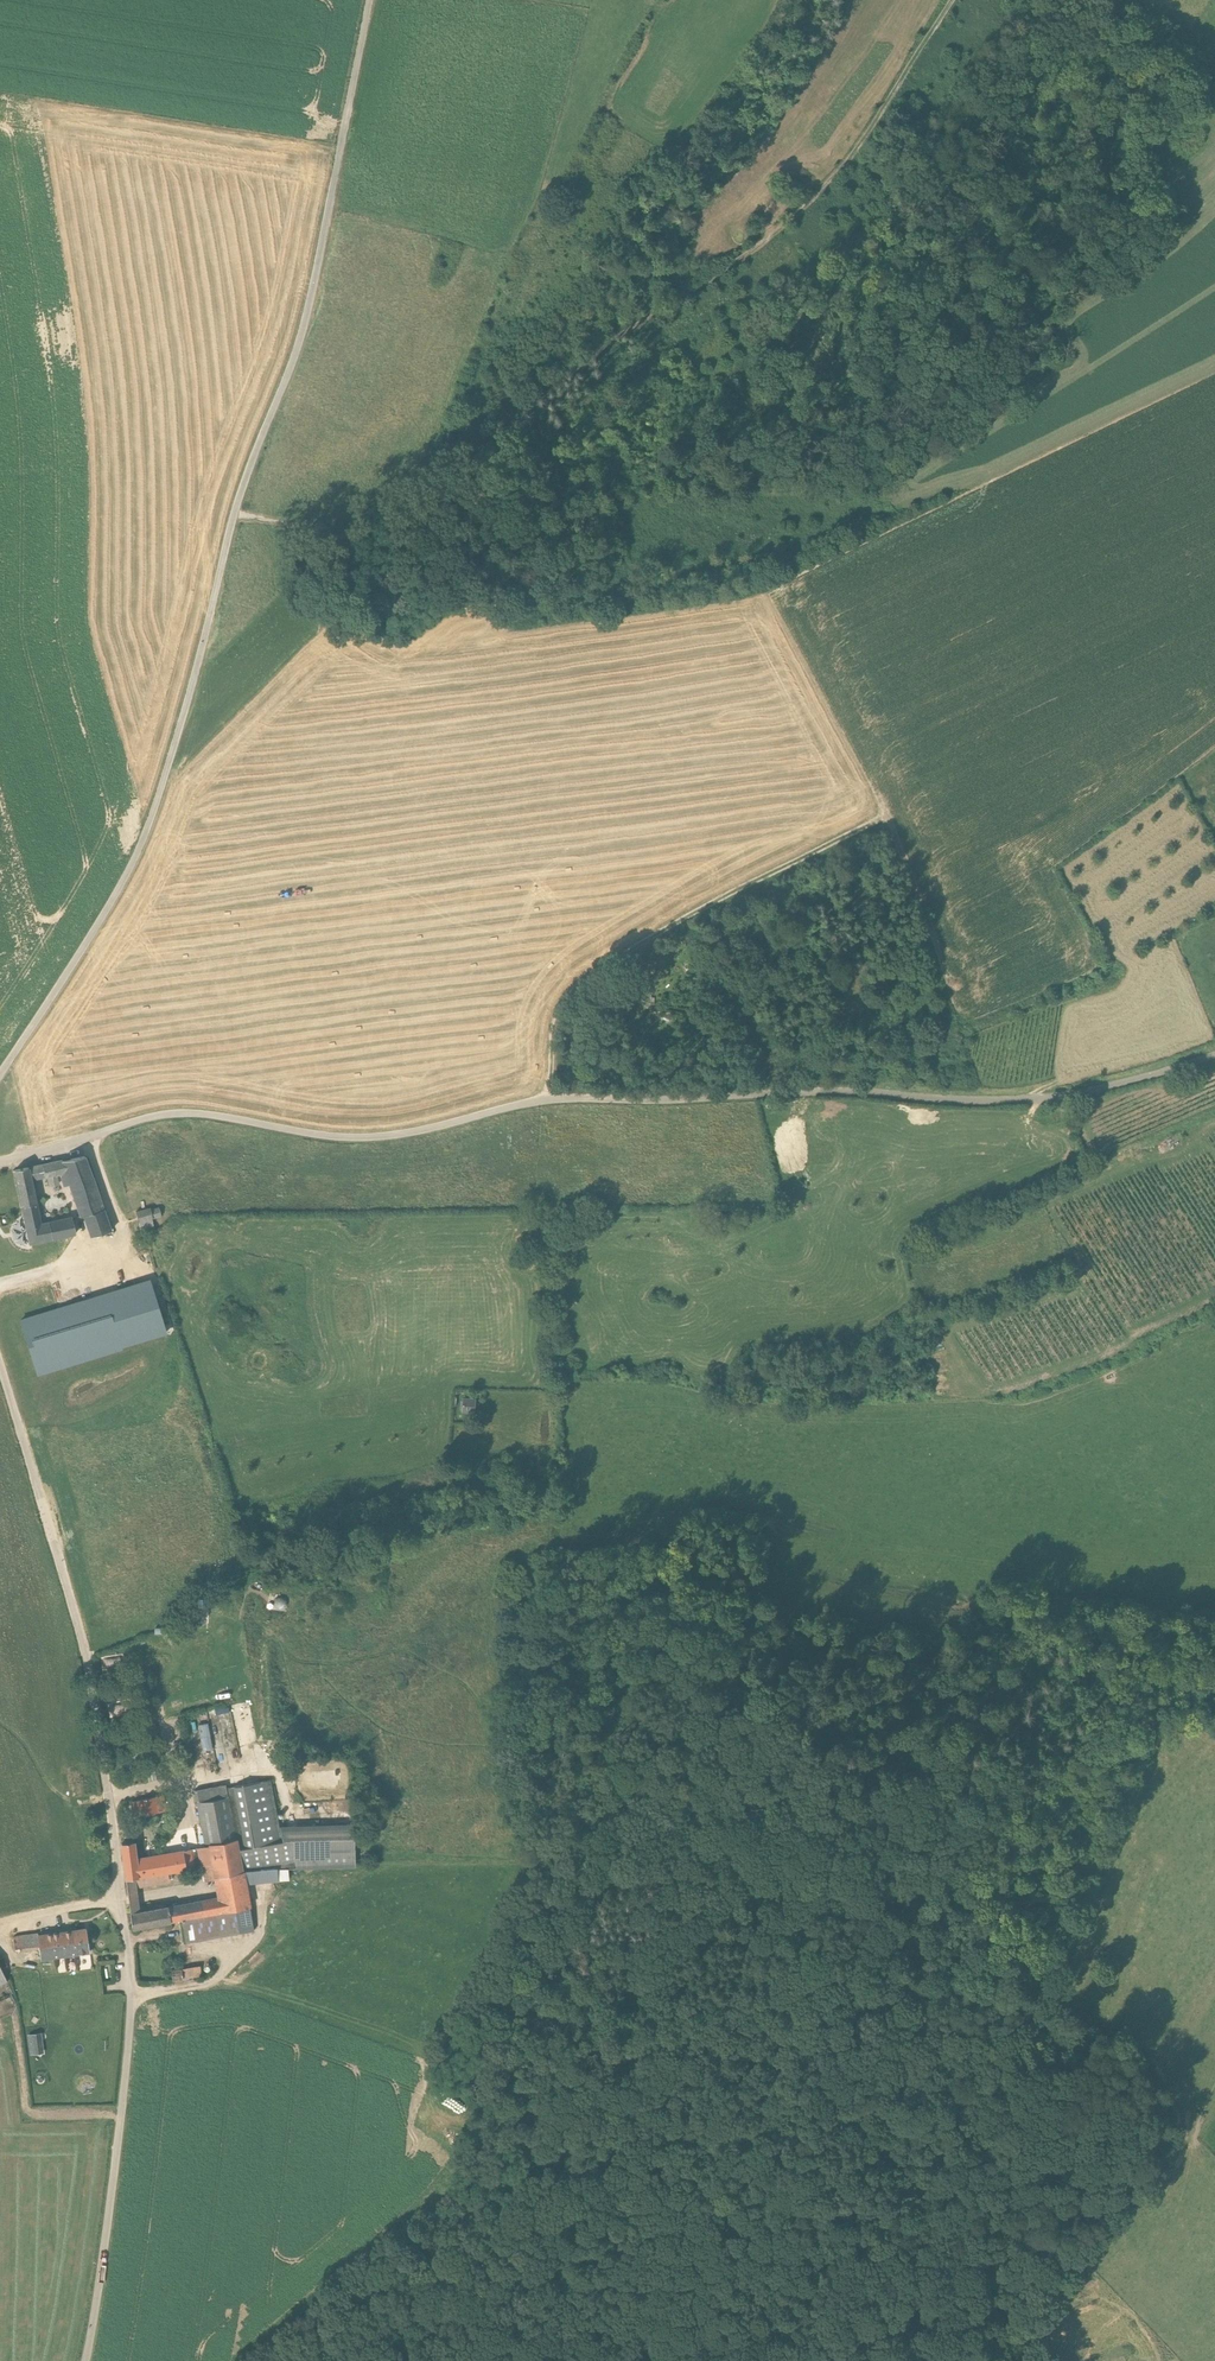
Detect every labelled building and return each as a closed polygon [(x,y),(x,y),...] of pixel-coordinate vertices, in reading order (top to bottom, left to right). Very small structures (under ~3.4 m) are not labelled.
[(93,1235),(112,1230),(85,1156),(15,1170),(30,1245),(68,1237),(76,1235),(72,1217),(41,1224),(32,1178),(62,1173),(66,1185),(71,1183),(81,1214),(85,1213),(93,1235)] [(141,1230),(154,1227),(152,1219),(161,1216),(159,1207),(151,1209),(150,1208),(136,1211),(141,1230)] [(715,1215),(715,1223),(728,1223),(728,1214),(715,1215)] [(41,1375),(103,1354),(163,1333),(135,1250),(86,1267),(102,1315),(74,1325),(29,1340),(41,1375)] [(463,1400),(461,1413),(475,1413),(476,1401),(463,1400)] [(121,1843),(126,1880),(168,1873),(186,1870),(186,1869),(201,1866),(204,1881),(213,1879),(245,1872),(247,1884),(278,1881),(277,1869),(296,1868),(296,1869),(355,1867),(354,1824),(279,1826),(270,1780),(226,1788),(225,1784),(195,1790),(205,1848),(183,1852),(182,1850),(153,1855),(137,1858),(134,1841),(121,1843)] [(135,1817),(163,1811),(160,1796),(132,1802),(135,1817)] [(216,1897),(139,1911),(137,1895),(128,1896),(132,1928),(181,1919),(186,1944),(254,1931),(249,1907),(251,1907),(247,1884),(245,1872),(213,1879),(216,1897)] [(168,1873),(126,1880),(128,1896),(137,1895),(136,1888),(170,1882),(168,1873)] [(39,1946),(41,1959),(90,1952),(86,1929),(38,1936),(38,1934),(14,1937),(15,1949),(39,1946)] [(173,1981),(201,1977),(200,1967),(171,1971),(173,1981)] [(41,2033),(27,2034),(28,2042),(42,2040),(41,2033)]
